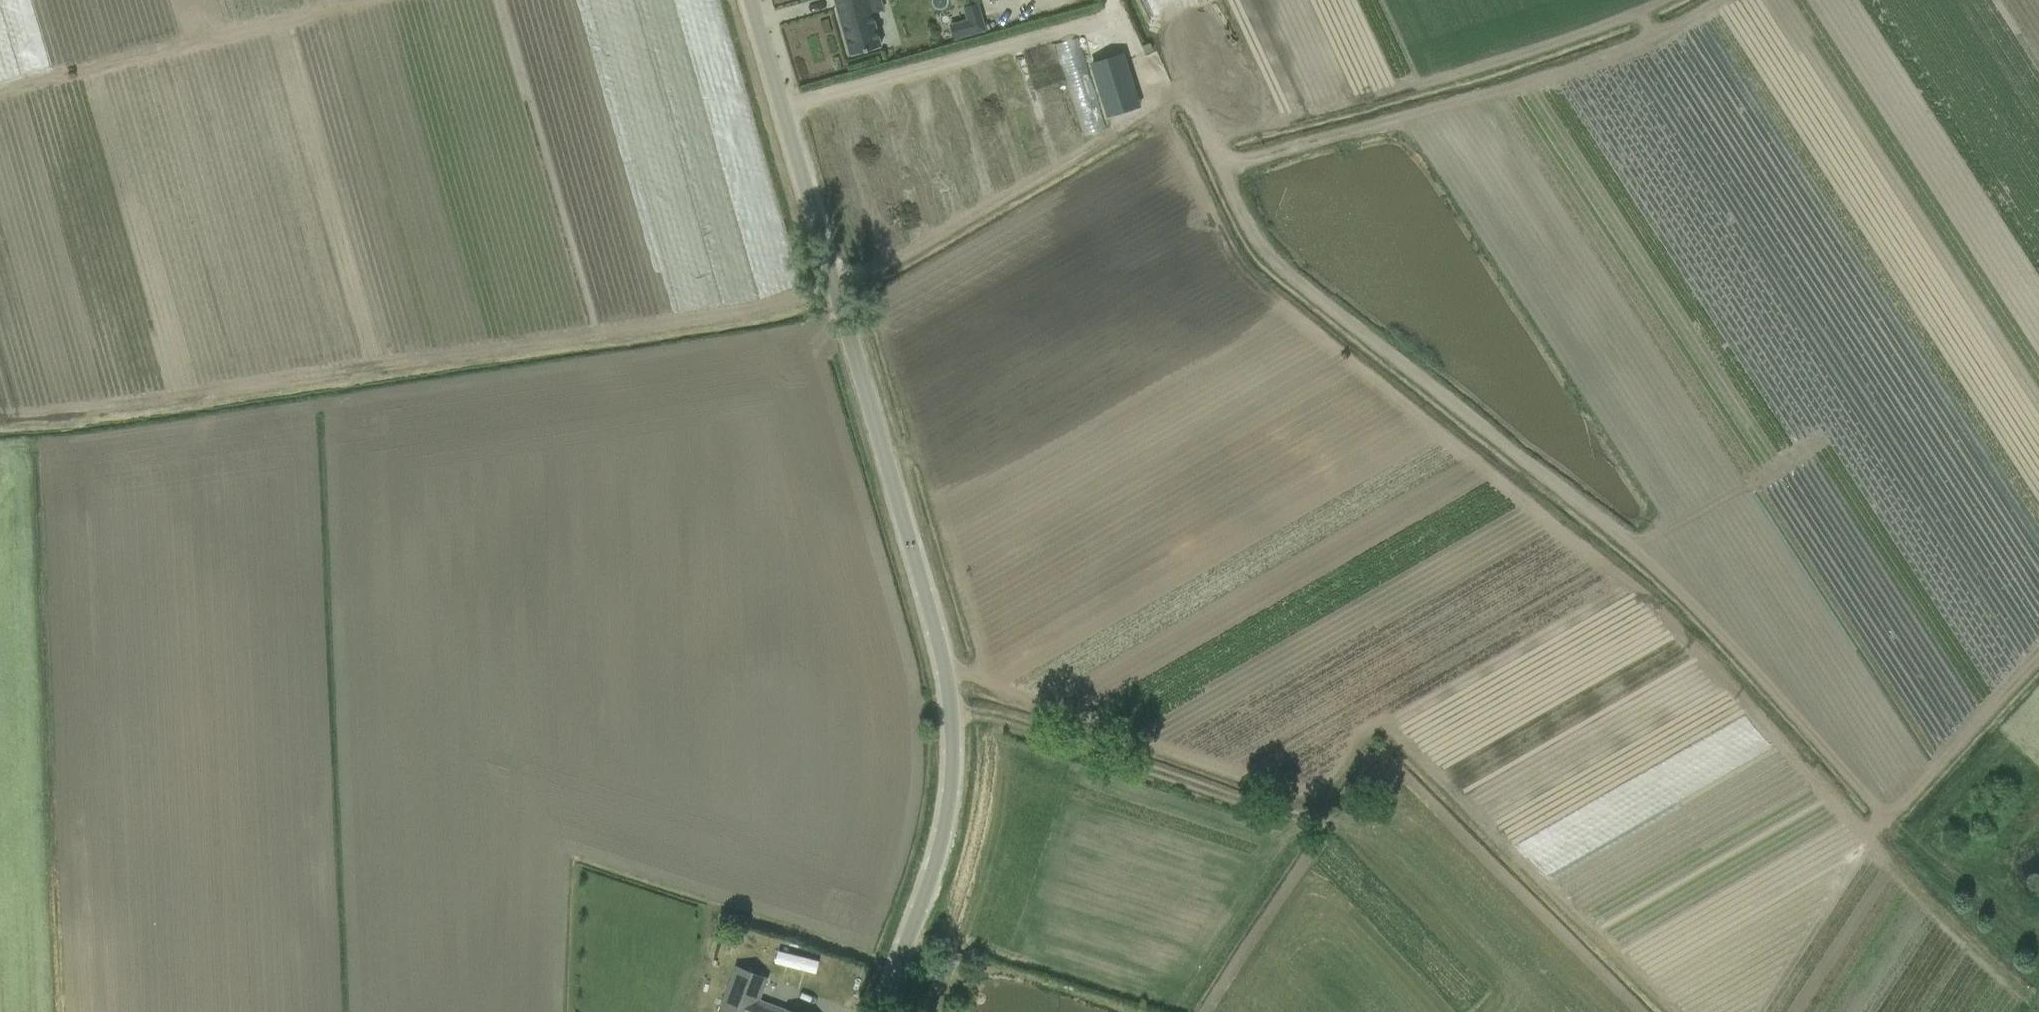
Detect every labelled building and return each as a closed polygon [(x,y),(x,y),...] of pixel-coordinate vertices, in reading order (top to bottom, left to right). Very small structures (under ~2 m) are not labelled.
[(868,0),(834,0),(850,55),(880,46),(868,0)] [(1073,41),(1094,138),(1112,134),(1091,37),(1073,41)] [(1138,70),(1111,76),(1120,119),(1148,113),(1138,70)] [(778,955),(775,966),(814,976),(818,965),(778,955)] [(786,1010),(785,1011),(758,1001),(766,979),(734,966),(717,1011),(721,1011),(790,1011),(786,1010)]
